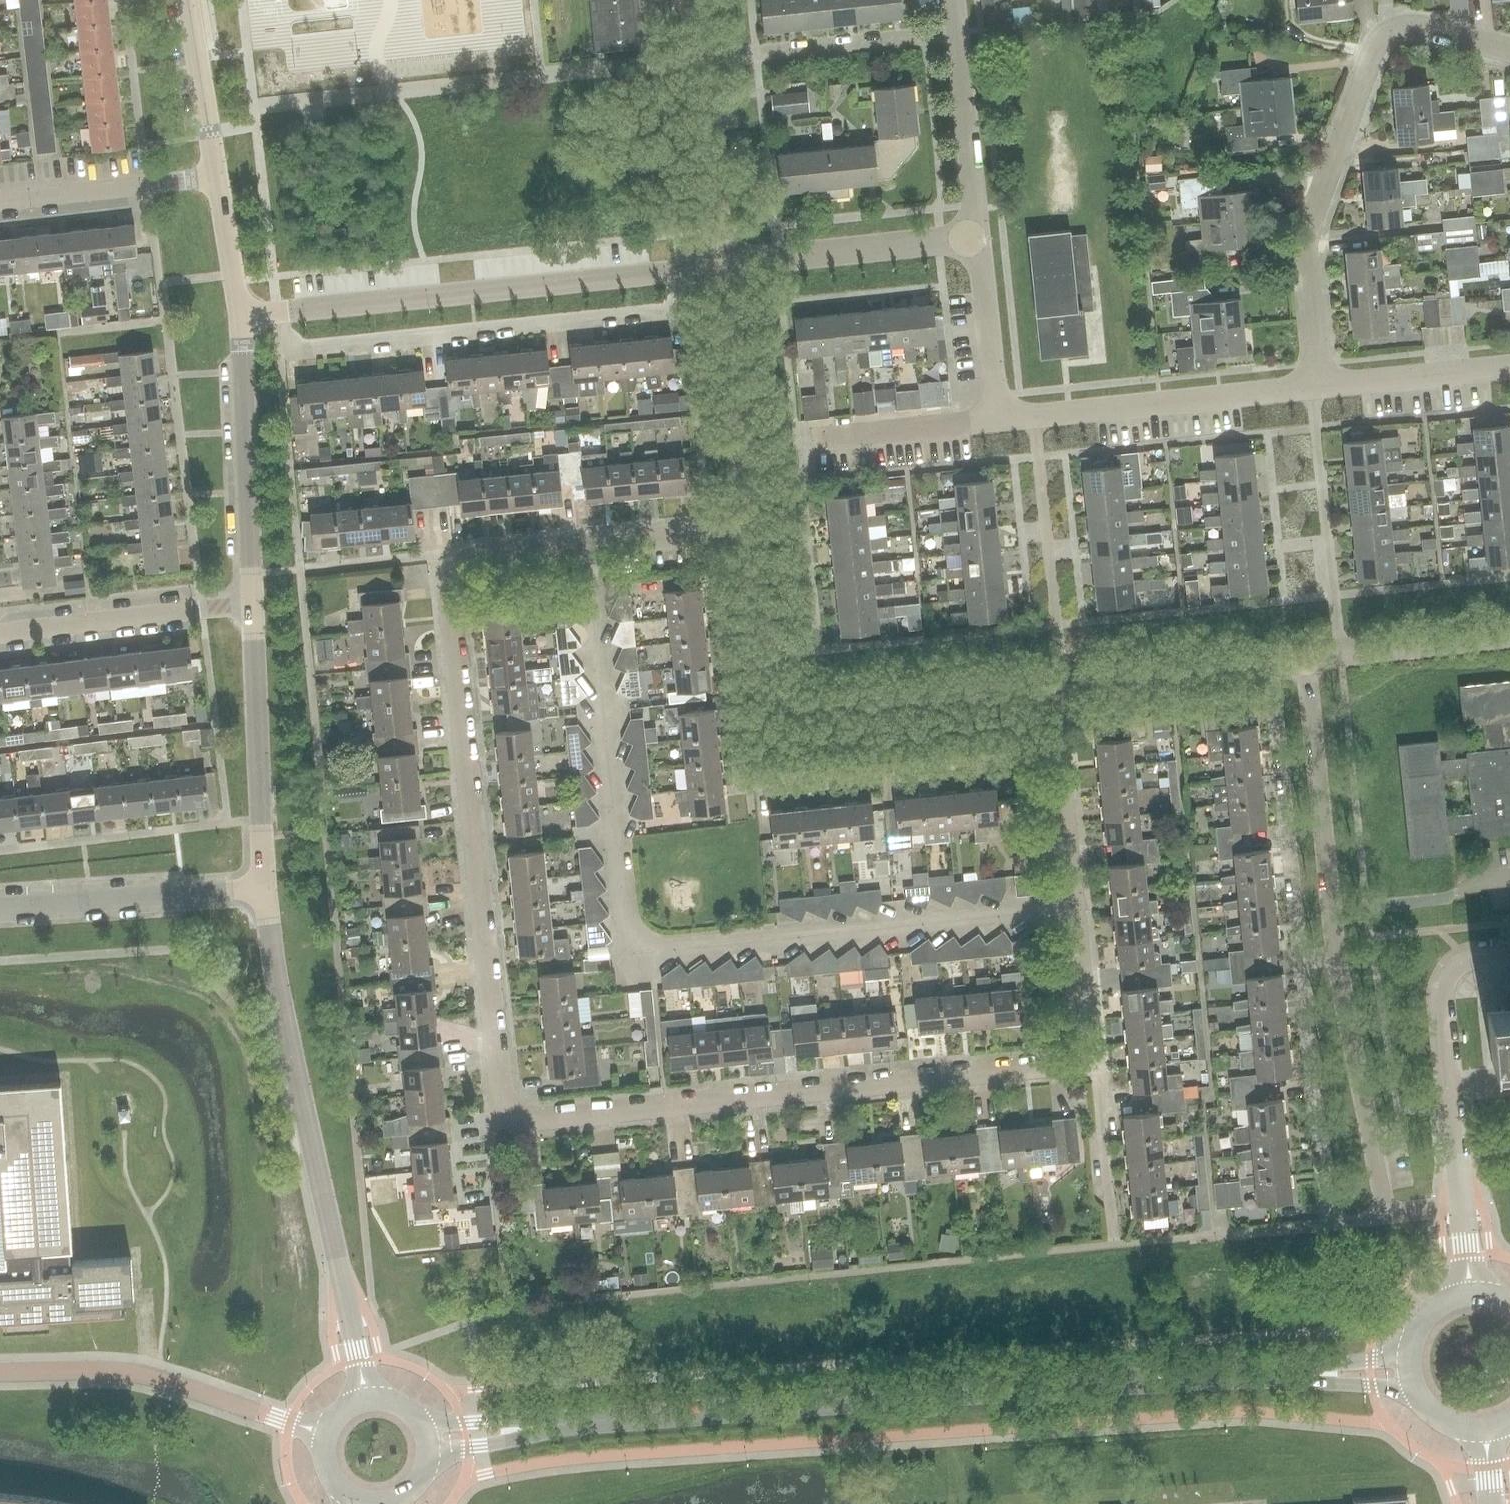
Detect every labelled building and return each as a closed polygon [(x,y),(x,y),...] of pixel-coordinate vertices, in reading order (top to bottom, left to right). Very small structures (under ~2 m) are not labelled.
[(40,0),(20,0),(21,10),(41,7),(40,0)] [(109,0),(88,0),(76,1),(79,26),(111,22),(109,0)] [(644,45),(640,0),(590,0),(595,50),(644,45)] [(765,31),(788,29),(785,0),(761,0),(765,31)] [(808,0),(785,0),(788,29),(811,27),(808,0)] [(811,27),(834,24),(832,0),(808,0),(811,27)] [(834,24),(857,22),(855,0),(832,0),(834,24)] [(857,22),(880,19),(878,0),(855,0),(857,22)] [(880,19),(903,17),(902,0),(878,0),(880,19)] [(1083,0),(1070,0),(1072,17),(1085,16),(1083,0)] [(1097,0),(1083,0),(1085,16),(1098,15),(1098,7),(1097,0)] [(1324,0),(1297,0),(1299,22),(1326,19),(1324,0)] [(1326,19),(1353,16),(1351,0),(1324,0),(1326,19)] [(114,47),(111,22),(79,26),(82,51),(114,47)] [(117,72),(114,47),(82,51),(85,75),(117,72)] [(1250,67),(1221,70),(1223,94),(1241,92),(1243,108),(1293,103),(1291,76),(1251,80),(1250,67)] [(120,96),(117,72),(85,75),(88,100),(120,96)] [(10,84),(8,74),(0,75),(0,85),(10,84)] [(916,133),(919,133),(913,84),(875,88),(880,137),(875,144),(778,154),(782,192),(812,189),(813,200),(851,196),(849,185),(879,182),(879,179),(892,177),(917,146),(916,133)] [(1394,87),(1396,115),(1439,111),(1438,100),(1429,100),(1428,84),(1394,87)] [(774,114),(810,110),(808,91),(772,95),(774,114)] [(123,121),(120,96),(88,100),(91,125),(123,121)] [(1506,96),(1494,97),(1496,125),(1497,133),(1499,133),(1500,141),(1509,140),(1506,96)] [(1496,125),(1494,97),(1480,99),(1483,127),(1496,125)] [(1296,130),(1293,103),(1243,108),(1245,124),(1226,126),(1229,150),(1258,147),(1257,134),(1296,130)] [(53,115),(52,104),(32,106),(33,117),(53,115)] [(1454,110),(1439,112),(1439,111),(1396,115),(1399,142),(1457,137),(1454,110)] [(126,145),(123,121),(91,125),(94,149),(126,145)] [(368,130),(375,128),(374,121),(367,122),(368,130)] [(1499,133),(1497,133),(1496,125),(1483,127),(1483,135),(1467,136),(1468,148),(1500,145),(1500,141),(1499,133)] [(56,139),(55,129),(35,131),(36,141),(56,139)] [(57,151),(56,139),(36,141),(37,154),(57,151)] [(1501,157),(1500,145),(1468,148),(1469,160),(1501,157)] [(1160,157),(1144,158),(1145,172),(1161,171),(1160,157)] [(1427,178),(1398,180),(1397,167),(1363,171),(1366,198),(1428,192),(1427,178)] [(1471,172),(1472,184),(1504,180),(1502,169),(1471,172)] [(1149,186),(1165,185),(1164,173),(1148,174),(1149,186)] [(1505,193),(1504,180),(1472,184),(1473,196),(1505,193)] [(1200,206),(1202,223),(1252,217),(1249,190),(1210,194),(1209,181),(1179,184),(1182,208),(1200,206)] [(1401,206),(1416,205),(1431,203),(1430,191),(1428,192),(1366,198),(1368,226),(1402,223),(1401,206)] [(1443,219),(1444,230),(1476,227),(1475,216),(1443,219)] [(1255,244),(1252,217),(1202,223),(1203,238),(1185,240),(1188,265),(1217,261),(1216,248),(1255,244)] [(139,257),(135,224),(110,227),(114,260),(115,273),(125,271),(124,259),(139,257)] [(1477,225),(1478,238),(1487,237),(1486,224),(1477,225)] [(114,260),(110,227),(85,230),(89,263),(103,262),(105,276),(114,274),(113,260),(114,260)] [(1477,239),(1476,227),(1444,230),(1444,231),(1417,234),(1419,250),(1436,248),(1440,243),(1477,239)] [(89,263),(85,230),(61,232),(65,266),(66,279),(90,276),(88,263),(89,263)] [(1085,311),(1095,310),(1087,233),(1071,234),(1071,230),(1028,234),(1036,316),(1037,316),(1041,359),(1090,354),(1085,311)] [(65,266),(61,232),(36,235),(40,269),(65,266)] [(40,269),(36,235),(11,238),(15,272),(40,269)] [(11,238),(0,239),(0,273),(15,272),(11,238)] [(1346,252),(1348,280),(1383,277),(1401,275),(1399,263),(1381,265),(1380,249),(1346,252)] [(1446,253),(1447,265),(1479,262),(1478,250),(1446,253)] [(1481,276),(1479,262),(1447,265),(1449,279),(1481,276)] [(1384,288),(1394,287),(1402,287),(1401,275),(1383,277),(1348,280),(1351,307),(1385,304),(1385,303),(1384,288)] [(1502,288),(1503,299),(1509,298),(1509,288),(1502,288)] [(1241,298),(1216,301),(1202,302),(1200,289),(1171,292),(1174,316),(1192,314),(1193,330),(1244,325),(1241,298)] [(1464,295),(1451,297),(1453,324),(1467,323),(1464,295)] [(1453,324),(1451,297),(1437,298),(1440,326),(1453,324)] [(1440,326),(1437,298),(1423,299),(1426,327),(1440,326)] [(1388,332),(1386,316),(1396,315),(1395,302),(1385,303),(1385,304),(1351,307),(1353,335),(1388,332)] [(934,304),(910,306),(914,343),(927,342),(929,360),(939,359),(934,304)] [(131,319),(129,306),(118,308),(120,320),(131,319)] [(914,343),(910,306),(887,309),(891,346),(891,345),(904,344),(906,362),(916,361),(914,343)] [(96,323),(108,321),(109,321),(107,309),(94,310),(96,323)] [(891,346),(887,309),(864,311),(868,348),(869,348),(881,347),(883,365),(893,364),(891,345),(891,346)] [(96,323),(94,310),(82,312),(83,324),(96,323)] [(61,312),(62,327),(71,326),(69,311),(61,312)] [(868,348),(864,311),(841,313),(845,350),(846,350),(858,349),(860,367),(870,366),(869,348),(868,348)] [(845,350),(841,313),(819,316),(822,353),(823,353),(835,351),(837,370),(846,369),(848,368),(846,350),(845,350)] [(830,417),(825,371),(823,353),(822,353),(819,316),(795,318),(799,355),(812,354),(817,394),(803,395),(805,420),(830,417)] [(33,330),(31,318),(21,320),(22,332),(33,330)] [(22,332),(21,320),(10,321),(12,333),(22,332)] [(1247,352),(1244,325),(1193,330),(1195,346),(1177,348),(1179,372),(1215,368),(1218,355),(1247,352)] [(675,370),(673,348),(672,336),(646,339),(649,373),(645,373),(648,388),(662,387),(660,371),(675,370)] [(649,373),(646,339),(621,341),(625,375),(620,376),(623,391),(634,390),(638,380),(637,374),(645,373),(649,373)] [(625,375),(621,341),(596,344),(600,378),(595,378),(598,394),(606,393),(604,377),(620,376),(625,375)] [(580,396),(598,394),(595,378),(600,378),(596,344),(570,346),(572,364),(561,365),(564,397),(580,396)] [(564,397),(561,365),(550,367),(548,349),(522,351),(525,386),(521,386),(524,401),(527,401),(528,409),(536,408),(539,384),(546,383),(548,399),(564,397)] [(122,351),(104,353),(106,362),(122,360),(124,375),(124,379),(156,375),(153,350),(122,354),(122,351)] [(525,386),(522,351),(497,354),(501,388),(496,389),(499,404),(507,403),(505,388),(521,386),(525,386)] [(106,363),(106,362),(104,353),(104,352),(70,356),(72,367),(106,363)] [(501,388),(497,354),(472,356),(476,391),(471,391),(474,407),(482,406),(480,390),(496,389),(501,388)] [(476,391),(472,356),(446,359),(449,385),(438,386),(441,418),(454,417),(457,416),(454,393),(471,391),(476,391)] [(1162,374),(1170,373),(1168,361),(1161,361),(1162,374)] [(441,418),(438,386),(426,387),(424,369),(399,372),(402,406),(398,407),(400,422),(408,422),(406,406),(423,404),(425,420),(441,418)] [(837,370),(839,382),(848,381),(846,369),(837,370)] [(402,406),(399,372),(374,375),(377,409),(373,410),(375,425),(383,424),(381,409),(398,407),(402,406)] [(159,399),(156,375),(124,379),(124,375),(107,377),(109,386),(125,384),(127,398),(127,403),(159,399)] [(377,409),(374,375),(349,377),(352,412),(348,412),(350,428),(354,427),(354,434),(366,430),(364,410),(373,410),(377,409)] [(352,412),(349,377),(324,380),(327,414),(323,415),(325,430),(333,429),(331,414),(348,412),(352,412)] [(952,403),(949,381),(949,379),(942,380),(942,381),(942,382),(944,404),(952,403)] [(314,416),(323,415),(327,414),(324,380),(298,383),(299,396),(288,397),(292,434),(308,432),(307,423),(315,422),(314,416)] [(944,404),(942,382),(942,381),(942,380),(919,383),(921,407),(944,404)] [(898,409),(896,387),(876,389),(878,412),(898,409)] [(85,403),(84,389),(73,390),(74,404),(85,403)] [(876,412),(874,390),(854,392),(856,414),(876,412)] [(657,399),(658,413),(682,410),(680,397),(657,399)] [(162,423),(159,399),(127,403),(127,398),(110,400),(111,410),(128,408),(130,422),(130,427),(162,423)] [(652,398),(638,399),(639,413),(653,412),(652,398)] [(86,419),(85,406),(71,408),(73,421),(86,419)] [(565,410),(551,411),(551,422),(565,421),(565,410)] [(40,438),(39,437),(38,424),(56,421),(55,411),(37,413),(4,416),(7,442),(40,438)] [(567,414),(568,422),(581,420),(580,412),(567,414)] [(680,416),(655,419),(656,427),(681,425),(680,416)] [(442,431),(455,430),(454,417),(441,418),(442,431)] [(656,427),(655,419),(630,421),(631,430),(656,427)] [(631,430),(630,421),(605,424),(606,433),(631,430)] [(165,446),(162,423),(130,427),(130,422),(113,424),(114,434),(131,432),(132,446),(133,450),(165,446)] [(1476,452),(1509,448),(1509,424),(1474,428),(1475,442),(1457,444),(1458,454),(1476,452)] [(85,429),(73,431),(75,443),(87,441),(85,429)] [(530,432),(505,434),(506,443),(531,440),(530,432)] [(506,443),(505,434),(480,437),(481,446),(506,443)] [(42,461),(41,447),(59,445),(58,435),(39,437),(40,438),(7,442),(10,465),(42,462),(42,461)] [(1345,441),(1347,465),(1384,461),(1384,460),(1402,459),(1401,446),(1399,435),(1345,441)] [(586,501),(612,498),(609,464),(608,454),(582,457),(581,443),(569,444),(570,452),(573,484),(584,483),(586,501)] [(168,470),(165,446),(133,450),(132,446),(116,448),(117,457),(134,455),(135,470),(136,474),(168,470)] [(381,446),(365,448),(366,456),(382,455),(381,446)] [(332,459),(331,447),(320,448),(321,460),(332,459)] [(1476,452),(1478,465),(1460,467),(1461,477),(1479,475),(1509,471),(1509,448),(1476,452)] [(662,493),(659,459),(658,459),(657,449),(645,450),(646,460),(634,461),(637,495),(662,493)] [(1201,481),(1219,479),(1256,475),(1253,451),(1216,455),(1218,469),(1200,471),(1201,481)] [(561,485),(573,484),(570,452),(558,454),(542,455),(544,471),(534,472),(537,506),(563,503),(561,485)] [(1137,452),(1116,454),(1117,465),(1084,469),(1086,492),(1123,488),(1141,486),(1138,463),(1137,452)] [(434,475),(446,473),(444,454),(432,455),(434,475)] [(684,456),(659,459),(662,493),(688,490),(684,456)] [(45,485),(44,471),(62,469),(61,459),(42,461),(42,462),(10,465),(13,489),(45,485)] [(1403,469),(1403,468),(1402,459),(1384,460),(1384,461),(1347,465),(1349,488),(1386,484),(1386,483),(1385,471),(1403,469)] [(382,461),(382,460),(357,463),(358,472),(359,484),(378,482),(376,470),(383,469),(382,461)] [(637,495),(634,461),(609,464),(612,498),(637,495)] [(358,472),(357,463),(331,466),(332,474),(358,472)] [(425,464),(426,475),(434,475),(432,463),(425,464)] [(537,506),(534,472),(533,463),(520,464),(521,473),(509,474),(513,508),(537,506)] [(332,474),(331,466),(306,468),(307,477),(332,474)] [(1447,468),(1448,478),(1461,477),(1460,467),(1447,468)] [(171,494),(168,470),(136,474),(135,470),(119,472),(120,481),(136,479),(138,494),(139,498),(171,494)] [(1479,475),(1480,488),(1462,490),(1463,500),(1481,498),(1509,495),(1509,471),(1479,475)] [(488,511),(484,477),(459,480),(458,472),(446,473),(449,505),(461,504),(462,514),(488,511)] [(449,505),(446,473),(434,475),(437,506),(449,505)] [(513,508),(509,474),(484,477),(488,511),(513,508)] [(437,506),(434,475),(426,475),(422,476),(425,507),(437,506)] [(1258,498),(1256,475),(1219,479),(1220,492),(1202,494),(1203,504),(1221,502),(1258,498)] [(413,509),(425,507),(422,476),(409,477),(412,503),(387,505),(390,539),(416,537),(413,509)] [(888,490),(905,489),(904,478),(887,479),(888,490)] [(940,508),(958,506),(995,502),(992,479),(956,482),(957,496),(939,498),(940,508)] [(1404,481),(1386,483),(1386,484),(1349,488),(1352,511),(1389,507),(1389,506),(1387,494),(1405,492),(1404,481)] [(1438,499),(1447,498),(1445,482),(1436,483),(1438,499)] [(48,509),(46,495),(65,493),(64,483),(45,485),(13,489),(16,513),(48,509)] [(1185,485),(1174,486),(1175,499),(1186,498),(1185,485)] [(1141,486),(1123,488),(1086,492),(1089,515),(1125,511),(1124,498),(1142,496),(1141,486)] [(827,496),(830,520),(867,515),(866,515),(865,502),(883,500),(882,490),(827,496)] [(174,518),(171,494),(139,498),(138,494),(122,496),(123,505),(139,503),(141,518),(142,522),(174,518)] [(1481,498),(1483,511),(1465,513),(1466,523),(1484,521),(1509,518),(1509,495),(1481,498)] [(1261,521),(1258,498),(1221,502),(1223,515),(1205,517),(1206,527),(1224,525),(1261,521)] [(98,501),(88,503),(89,515),(99,513),(98,501)] [(997,525),(995,502),(958,506),(960,519),(942,521),(942,522),(943,531),(961,529),(997,525)] [(1448,503),(1439,503),(1440,515),(1449,515),(1448,503)] [(1407,504),(1389,506),(1389,507),(1352,511),(1354,534),(1391,529),(1390,517),(1408,515),(1407,504)] [(1433,510),(1433,504),(1423,505),(1424,515),(1434,514),(1433,510)] [(390,539),(387,505),(362,508),(365,542),(390,539)] [(1190,505),(1176,507),(1177,512),(1178,523),(1192,521),(1190,505)] [(51,532),(49,519),(68,517),(67,506),(48,509),(16,513),(19,537),(51,533),(51,532)] [(365,542),(362,508),(337,511),(340,545),(365,542)] [(1143,509),(1125,511),(1089,515),(1091,538),(1128,534),(1126,521),(1144,519),(1143,509)] [(340,545),(337,511),(311,513),(312,521),(303,520),(303,535),(305,535),(305,550),(319,550),(318,547),(340,545)] [(884,513),(866,515),(867,515),(830,520),(832,543),(869,538),(868,525),(886,523),(884,513)] [(177,542),(174,518),(142,522),(141,518),(125,520),(126,529),(142,527),(144,541),(145,546),(177,542)] [(1484,521),(1485,534),(1467,535),(1468,546),(1486,544),(1509,541),(1509,518),(1484,521)] [(1263,544),(1261,521),(1224,525),(1225,538),(1207,540),(1208,550),(1226,548),(1263,544)] [(943,531),(942,522),(929,523),(930,533),(943,531)] [(1442,538),(1454,536),(1453,524),(1440,526),(1441,531),(1442,538)] [(1000,548),(997,525),(961,529),(962,542),(944,544),(945,554),(963,552),(1000,548)] [(1409,527),(1391,529),(1354,534),(1357,556),(1394,552),(1392,540),(1410,538),(1409,527)] [(81,539),(80,529),(69,530),(71,541),(81,539)] [(54,557),(54,556),(52,543),(71,541),(69,530),(51,532),(51,533),(19,537),(22,561),(54,557)] [(1162,530),(1146,532),(1147,542),(1163,541),(1162,530)] [(1146,532),(1128,534),(1091,538),(1093,561),(1130,557),(1129,544),(1147,542),(1146,532)] [(887,536),(869,538),(832,543),(835,565),(871,561),(870,548),(888,546),(887,536)] [(1436,538),(1422,539),(1423,549),(1437,548),(1436,538)] [(180,566),(177,542),(145,546),(144,541),(128,543),(129,553),(145,551),(148,570),(180,566)] [(1486,544),(1488,556),(1470,558),(1471,569),(1509,565),(1509,541),(1486,544)] [(1265,567),(1263,544),(1226,548),(1227,561),(1209,562),(1211,573),(1228,571),(1265,567)] [(1002,571),(1000,548),(963,552),(964,565),(947,567),(948,577),(966,575),(1002,571)] [(1412,550),(1394,552),(1357,556),(1359,580),(1396,576),(1395,563),(1413,561),(1412,550)] [(1191,552),(1181,553),(1182,566),(1192,565),(1191,552)] [(57,581),(55,567),(74,564),(72,554),(54,556),(54,557),(22,561),(25,585),(57,581)] [(1149,565),(1158,564),(1157,554),(1148,555),(1149,565)] [(1131,567),(1149,565),(1148,555),(1130,557),(1093,561),(1096,584),(1133,580),(1131,567)] [(873,571),(890,569),(899,569),(898,558),(871,561),(835,565),(837,588),(874,584),(873,571)] [(948,577),(947,567),(938,568),(939,578),(948,577)] [(1268,590),(1265,567),(1228,571),(1230,584),(1212,585),(1214,604),(1229,602),(1228,594),(1268,590)] [(1005,594),(1002,571),(966,575),(967,588),(949,590),(950,600),(968,598),(1005,594)] [(1134,590),(1152,588),(1151,578),(1133,580),(1096,584),(1098,608),(1135,604),(1134,590)] [(87,592),(85,579),(64,581),(66,595),(87,592)] [(905,591),(904,581),(892,582),(893,592),(905,591)] [(875,594),(893,592),(892,582),(874,584),(837,588),(840,611),(876,607),(875,594)] [(666,590),(669,616),(703,612),(700,586),(666,590)] [(366,631),(402,627),(400,602),(405,601),(403,588),(359,593),(360,606),(364,605),(365,619),(347,621),(349,633),(366,631)] [(949,590),(939,591),(940,601),(950,600),(949,590)] [(609,616),(621,622),(633,620),(631,594),(618,595),(609,616)] [(1007,617),(1005,594),(968,598),(969,611),(951,613),(953,623),(1007,617)] [(1188,606),(1202,604),(1201,594),(1187,596),(1188,606)] [(554,603),(556,628),(569,627),(580,619),(566,601),(554,603)] [(920,602),(894,605),(895,615),(907,614),(921,613),(920,602)] [(894,605),(876,607),(840,611),(842,635),(879,631),(878,617),(895,615),(894,605)] [(484,609),(487,635),(521,632),(518,606),(484,609)] [(706,637),(703,612),(669,616),(672,641),(706,637)] [(636,645),(633,620),(621,622),(612,641),(624,647),(636,645)] [(405,652),(402,627),(366,631),(369,656),(366,656),(367,669),(411,665),(410,652),(405,652)] [(582,644),(569,627),(556,628),(559,653),(572,652),(582,644)] [(537,643),(523,645),(521,632),(487,635),(490,660),(524,657),(538,655),(537,643)] [(709,662),(706,637),(672,641),(675,666),(709,662)] [(330,656),(329,638),(315,639),(316,657),(330,656)] [(190,645),(162,649),(166,680),(165,680),(166,687),(175,686),(174,679),(194,676),(190,645)] [(639,670),(636,645),(624,647),(614,666),(626,672),(639,670)] [(166,680),(162,649),(135,652),(139,683),(165,680),(166,680)] [(139,683),(135,652),(108,655),(111,686),(139,683)] [(585,669),(572,652),(559,653),(562,678),(574,677),(585,669)] [(111,686),(108,655),(80,659),(84,690),(111,686)] [(526,682),(535,681),(550,679),(549,667),(525,670),(524,657),(490,660),(492,685),(526,682)] [(84,690),(80,659),(53,662),(57,693),(84,690)] [(57,693),(53,662),(26,665),(30,696),(31,707),(44,705),(42,695),(57,693)] [(712,688),(709,662),(675,666),(678,692),(712,688)] [(26,665),(0,669),(0,677),(3,700),(30,696),(26,665)] [(412,677),(411,665),(367,669),(368,682),(372,681),(373,695),(356,696),(358,709),(374,707),(410,703),(408,678),(412,677)] [(641,695),(639,670),(626,672),(617,691),(629,696),(641,695)] [(587,694),(574,677),(562,678),(564,704),(577,702),(587,694)] [(1448,834),(1475,831),(1475,836),(1509,833),(1509,680),(1460,685),(1464,725),(1483,723),(1486,750),(1466,752),(1467,757),(1440,760),(1438,740),(1399,745),(1410,857),(1450,853),(1448,834)] [(538,717),(535,681),(526,682),(492,685),(495,711),(507,710),(508,720),(538,717)] [(413,728),(410,703),(374,707),(377,732),(373,732),(375,745),(419,740),(418,728),(413,728)] [(198,720),(208,720),(207,705),(198,705),(198,720)] [(714,709),(712,709),(686,712),(685,705),(666,707),(666,715),(667,719),(671,723),(677,724),(681,724),(683,738),(717,734),(714,709)] [(188,722),(187,712),(170,714),(171,724),(188,722)] [(171,724),(170,714),(153,716),(155,726),(171,724)] [(1156,736),(1174,735),(1172,715),(1154,717),(1156,736)] [(1259,751),(1256,725),(1238,727),(1237,715),(1205,718),(1207,735),(1222,733),(1224,750),(1225,754),(1259,751)] [(508,720),(509,730),(497,732),(500,758),(534,755),(534,754),(543,753),(542,739),(543,739),(541,716),(538,717),(508,720)] [(622,738),(634,744),(646,742),(643,716),(631,718),(622,738)] [(134,729),(132,719),(116,721),(117,731),(134,729)] [(117,731),(116,721),(99,723),(100,733),(117,731)] [(566,725),(569,751),(581,750),(592,742),(579,724),(566,725)] [(1097,741),(1100,767),(1134,764),(1131,738),(1147,737),(1146,725),(1114,728),(1115,739),(1097,741)] [(79,736),(78,726),(61,728),(63,738),(79,736)] [(63,738),(61,728),(45,730),(46,740),(63,738)] [(202,738),(200,728),(183,731),(184,740),(202,738)] [(25,743),(24,732),(7,734),(8,745),(25,743)] [(163,743),(162,733),(145,735),(147,745),(163,743)] [(7,734),(0,735),(0,746),(8,745),(7,734)] [(720,759),(717,734),(683,738),(686,763),(720,759)] [(147,745),(145,735),(128,737),(130,747),(147,745)] [(109,750),(108,740),(91,742),(92,752),(109,750)] [(420,753),(419,740),(375,745),(376,758),(380,757),(382,783),(418,779),(416,754),(420,753)] [(92,752),(91,742),(74,744),(75,754),(92,752)] [(649,768),(646,742),(634,744),(624,764),(637,769),(649,768)] [(55,756),(53,746),(37,748),(38,758),(55,756)] [(38,758),(37,748),(20,750),(21,760),(38,758)] [(595,767),(581,750),(569,751),(572,776),(584,775),(595,767)] [(1261,776),(1259,751),(1225,754),(1224,750),(1209,753),(1209,760),(1225,759),(1227,775),(1227,779),(1261,776)] [(536,780),(534,755),(500,758),(502,783),(536,780)] [(723,784),(720,759),(686,763),(689,788),(723,784)] [(1167,760),(1169,776),(1170,785),(1179,784),(1176,759),(1167,760)] [(1137,789),(1134,764),(1100,767),(1102,792),(1137,789)] [(651,793),(649,768),(637,769),(627,789),(639,794),(651,793)] [(42,793),(40,773),(27,774),(29,795),(15,796),(19,827),(46,824),(42,793)] [(206,773),(178,776),(182,808),(210,804),(206,773)] [(360,775),(360,783),(374,783),(374,775),(360,775)] [(597,792),(584,775),(572,776),(574,801),(587,800),(597,792)] [(1264,801),(1261,776),(1227,779),(1227,775),(1211,778),(1212,785),(1214,785),(1215,802),(1229,800),(1230,804),(1264,801)] [(182,808),(178,776),(151,780),(155,811),(182,808)] [(421,804),(418,779),(382,783),(385,808),(381,808),(383,822),(427,817),(426,804),(421,804)] [(155,811),(151,780),(124,783),(127,814),(155,811)] [(539,805),(536,780),(502,783),(505,808),(539,805)] [(127,814),(124,783),(96,786),(100,818),(127,814)] [(726,811),(723,784),(689,788),(689,789),(675,790),(677,803),(679,803),(681,816),(726,811)] [(1181,809),(1179,784),(1170,785),(1173,810),(1181,809)] [(100,818),(96,786),(69,790),(73,821),(100,818)] [(368,793),(367,787),(335,790),(336,796),(368,793)] [(997,788),(971,791),(975,825),(974,825),(976,842),(989,840),(987,824),(1000,822),(997,788)] [(1139,814),(1137,789),(1102,792),(1105,817),(1139,814)] [(73,821),(69,790),(42,793),(46,824),(73,821)] [(975,825),(971,791),(946,793),(949,828),(974,825),(975,825)] [(654,818),(651,793),(639,794),(630,814),(642,819),(654,818)] [(949,828),(946,793),(921,796),(924,830),(949,828)] [(15,796),(0,798),(0,830),(19,827),(15,796)] [(924,830),(921,796),(895,799),(896,807),(884,808),(889,850),(913,847),(912,832),(924,830)] [(600,817),(587,800),(574,801),(577,827),(589,825),(600,817)] [(1266,827),(1264,801),(1230,804),(1229,800),(1215,802),(1214,803),(1214,810),(1230,809),(1232,825),(1216,827),(1218,843),(1250,840),(1249,828),(1266,827)] [(872,801),(846,804),(850,838),(876,835),(872,801)] [(850,838),(846,804),(821,807),(825,841),(850,838)] [(542,830),(539,805),(505,808),(508,834),(542,830)] [(825,841),(821,807),(796,810),(799,844),(825,841)] [(799,844),(796,810),(770,812),(774,846),(799,844)] [(1142,839),(1139,814),(1105,817),(1108,843),(1126,841),(1127,852),(1159,849),(1157,837),(1142,839)] [(380,842),(382,855),(370,856),(371,869),(383,867),(419,863),(416,838),(421,837),(420,824),(375,829),(377,842),(380,842)] [(1251,851),(1250,840),(1218,843),(1219,859),(1235,857),(1237,874),(1237,878),(1271,875),(1269,849),(1251,851)] [(579,848),(582,873),(594,872),(605,865),(591,847),(579,848)] [(1160,861),(1159,849),(1127,852),(1128,864),(1110,866),(1113,891),(1147,888),(1144,862),(1160,861)] [(510,855),(513,880),(547,877),(544,851),(510,855)] [(1030,873),(1028,855),(1014,856),(1016,875),(1030,873)] [(422,889),(419,863),(383,867),(386,892),(382,893),(383,905),(428,901),(426,888),(422,889)] [(607,890),(594,872),(582,873),(583,890),(584,898),(597,897),(607,890)] [(964,880),(978,879),(978,872),(964,873),(964,880)] [(1030,873),(1016,875),(1018,894),(1036,892),(1034,873),(1030,873)] [(954,874),(929,876),(929,884),(955,881),(954,874)] [(1274,900),(1271,875),(1237,878),(1237,874),(1221,877),(1222,884),(1238,883),(1239,899),(1240,904),(1274,900)] [(929,884),(929,876),(915,878),(916,885),(929,884)] [(1006,876),(980,878),(982,891),(1001,900),(1007,888),(1006,876)] [(549,902),(547,877),(513,880),(515,905),(549,902)] [(982,891),(980,878),(978,879),(964,880),(955,881),(956,893),(976,903),(982,891)] [(956,893),(955,881),(929,884),(931,896),(951,905),(956,893)] [(1180,884),(1183,909),(1192,908),(1189,883),(1180,884)] [(931,896),(929,884),(916,885),(904,886),(905,899),(925,908),(931,896)] [(1158,899),(1148,900),(1147,888),(1113,891),(1116,916),(1150,913),(1159,912),(1158,899)] [(881,889),(855,891),(857,903),(877,913),(882,901),(881,889)] [(583,890),(571,890),(572,899),(584,898),(583,890)] [(857,903),(855,891),(830,894),(832,906),(852,915),(857,903)] [(832,906),(830,894),(813,895),(805,896),(806,908),(826,918),(832,906)] [(806,908),(805,896),(780,899),(781,911),(801,920),(806,908)] [(610,915),(597,897),(584,898),(587,923),(599,922),(610,915)] [(1277,925),(1274,900),(1240,904),(1239,899),(1224,902),(1225,909),(1240,908),(1242,924),(1242,928),(1277,925)] [(429,913),(428,901),(383,905),(385,918),(388,918),(391,943),(427,939),(424,914),(429,913)] [(552,927),(549,902),(515,905),(518,930),(552,927)] [(1194,933),(1192,908),(1183,909),(1186,934),(1194,933)] [(1152,938),(1150,913),(1116,916),(1118,941),(1152,938)] [(612,940),(599,922),(587,923),(590,949),(602,947),(612,940)] [(1279,951),(1277,925),(1242,928),(1242,924),(1226,927),(1227,934),(1243,933),(1245,949),(1229,951),(1229,956),(1231,967),(1262,964),(1261,953),(1279,951)] [(569,937),(553,939),(552,927),(518,930),(520,956),(539,954),(539,960),(571,956),(569,937)] [(358,945),(357,928),(346,929),(347,946),(358,945)] [(1005,930),(987,943),(988,956),(1013,953),(1012,941),(1005,930)] [(372,932),(374,944),(382,943),(381,931),(372,932)] [(988,956),(987,943),(980,933),(962,946),(963,958),(988,956)] [(963,958),(962,946),(954,935),(937,948),(938,961),(963,958)] [(938,961),(937,948),(929,938),(911,951),(912,963),(938,961)] [(1155,963),(1152,938),(1118,941),(1121,967),(1139,965),(1140,977),(1172,973),(1171,963),(1170,962),(1155,963)] [(430,965),(427,939),(391,943),(393,968),(389,969),(391,981),(435,977),(434,964),(430,965)] [(880,943),(863,956),(864,968),(889,966),(888,953),(880,943)] [(864,968),(863,956),(855,945),(838,958),(839,971),(841,971),(849,970),(864,968)] [(350,948),(351,956),(361,955),(360,947),(350,948)] [(839,971),(838,958),(830,948),(812,961),(814,973),(839,971)] [(814,973),(812,961),(805,950),(787,964),(788,976),(814,973)] [(756,955),(739,968),(739,981),(765,978),(764,966),(756,955)] [(586,971),(611,968),(610,956),(584,958),(586,971)] [(1231,967),(1229,956),(1204,959),(1205,970),(1215,969),(1231,967)] [(739,981),(739,968),(731,958),(713,971),(714,983),(739,981)] [(714,983),(713,971),(706,960),(688,974),(689,986),(714,983)] [(1180,972),(1179,962),(1171,963),(1172,973),(1180,972)] [(689,986),(688,974),(681,963),(662,976),(664,989),(689,986)] [(1264,975),(1262,964),(1231,967),(1232,983),(1248,982),(1250,998),(1250,1003),(1284,999),(1282,974),(1264,975)] [(361,983),(360,968),(349,969),(350,984),(361,983)] [(849,970),(841,971),(842,984),(850,983),(849,970)] [(541,975),(543,1001),(577,997),(575,971),(541,975)] [(992,990),(995,1024),(1021,1021),(1017,987),(1021,987),(1020,971),(1002,973),(1004,989),(992,990)] [(1173,985),(1172,973),(1140,977),(1141,988),(1123,990),(1126,1016),(1160,1012),(1174,1011),(1173,998),(1159,1000),(1157,987),(1173,985)] [(995,1024),(992,990),(990,976),(978,977),(980,991),(967,993),(966,993),(970,1027),(995,1024)] [(437,989),(435,977),(391,981),(393,994),(396,994),(397,1006),(383,1008),(384,1020),(435,1015),(432,990),(437,989)] [(966,993),(967,993),(966,984),(954,985),(955,994),(941,995),(945,1029),(970,1027),(966,993)] [(643,1015),(646,1015),(646,1014),(655,1014),(653,988),(640,989),(643,1015)] [(628,991),(631,1016),(643,1015),(640,989),(628,991)] [(945,1029),(941,995),(916,998),(919,1032),(945,1029)] [(580,1022),(577,997),(543,1001),(546,1025),(580,1022)] [(1287,1024),(1284,999),(1250,1003),(1250,998),(1234,1001),(1235,1008),(1250,1007),(1252,1023),(1253,1028),(1287,1024)] [(796,1055),(822,1052),(818,1018),(817,1003),(791,1006),(793,1021),(796,1055)] [(1505,1009),(1487,1011),(1493,1062),(1509,1061),(1509,1003),(1505,1009)] [(1193,1008),(1196,1034),(1205,1033),(1202,1007),(1193,1008)] [(894,1010),(869,1013),(872,1047),(898,1044),(894,1010)] [(771,1030),(770,1023),(769,1015),(765,1012),(743,1015),(748,1060),(774,1057),(774,1056),(771,1030)] [(1161,1024),(1160,1012),(1126,1016),(1128,1041),(1163,1037),(1173,1036),(1172,1023),(1161,1024)] [(872,1047),(869,1013),(844,1015),(847,1049),(872,1047)] [(657,1039),(655,1014),(646,1014),(646,1015),(649,1039),(649,1040),(657,1039)] [(437,1041),(435,1015),(384,1020),(385,1034),(400,1032),(401,1044),(398,1045),(399,1057),(443,1053),(442,1040),(437,1041)] [(748,1060),(743,1015),(718,1017),(723,1062),(748,1060)] [(847,1049),(844,1015),(818,1018),(822,1052),(847,1049)] [(723,1062),(718,1017),(705,1019),(706,1030),(694,1031),(698,1065),(723,1062)] [(698,1065),(694,1031),(691,1031),(689,1020),(681,1021),(682,1032),(668,1034),(672,1068),(698,1065)] [(1210,1022),(1211,1032),(1219,1031),(1218,1021),(1210,1022)] [(595,1034),(581,1035),(580,1022),(546,1025),(548,1050),(582,1046),(582,1047),(596,1046),(595,1034)] [(1255,1053),(1289,1049),(1287,1024),(1253,1028),(1252,1023),(1237,1026),(1237,1033),(1239,1051),(1255,1048),(1255,1053)] [(796,1053),(793,1027),(782,1028),(785,1054),(796,1053)] [(784,1055),(781,1028),(771,1030),(774,1056),(784,1055)] [(1207,1057),(1205,1033),(1196,1034),(1198,1058),(1207,1057)] [(1165,1062),(1163,1037),(1128,1041),(1131,1065),(1165,1062)] [(660,1064),(657,1039),(649,1040),(649,1039),(645,1040),(648,1065),(660,1064)] [(600,1082),(596,1046),(582,1047),(582,1046),(548,1050),(551,1076),(565,1075),(566,1085),(564,1085),(564,1087),(602,1083),(602,1082),(600,1082)] [(355,1062),(369,1060),(368,1048),(354,1050),(355,1062)] [(1292,1075),(1289,1049),(1255,1053),(1255,1048),(1239,1051),(1241,1067),(1256,1066),(1257,1074),(1230,1076),(1231,1093),(1263,1089),(1262,1078),(1292,1075)] [(445,1065),(443,1053),(399,1057),(401,1070),(404,1070),(406,1095),(443,1091),(440,1066),(445,1065)] [(1183,1086),(1182,1073),(1167,1075),(1165,1062),(1131,1065),(1134,1091),(1152,1089),(1153,1101),(1185,1098),(1183,1086)] [(368,1093),(366,1078),(356,1079),(358,1094),(368,1093)] [(131,1257),(71,1261),(70,1249),(73,1249),(62,1081),(0,1085),(0,1321),(125,1313),(125,1311),(122,1312),(121,1302),(134,1302),(134,1292),(133,1285),(133,1277),(131,1257)] [(1264,1101),(1263,1089),(1231,1093),(1233,1109),(1249,1107),(1250,1124),(1251,1128),(1285,1125),(1282,1099),(1264,1101)] [(407,1133),(451,1129),(450,1116),(445,1117),(443,1091),(406,1095),(409,1117),(383,1120),(385,1136),(407,1133)] [(1186,1109),(1185,1098),(1153,1101),(1154,1112),(1124,1115),(1127,1141),(1161,1138),(1161,1134),(1177,1132),(1176,1124),(1160,1125),(1158,1112),(1186,1109)] [(1052,1124),(1027,1126),(1033,1179),(1044,1178),(1042,1161),(1056,1160),(1057,1163),(1070,1162),(1065,1118),(1052,1119),(1052,1124)] [(1033,1179),(1027,1126),(1001,1129),(1001,1124),(988,1126),(993,1170),(1006,1169),(1005,1165),(1018,1164),(1020,1181),(1033,1179)] [(1287,1150),(1285,1125),(1251,1128),(1250,1124),(1235,1127),(1236,1134),(1251,1132),(1253,1149),(1253,1153),(1287,1150)] [(993,1170),(988,1126),(976,1127),(976,1132),(951,1134),(955,1170),(980,1168),(981,1171),(993,1170)] [(452,1141),(451,1129),(407,1133),(408,1146),(412,1145),(414,1171),(450,1167),(448,1142),(452,1141)] [(955,1170),(951,1134),(925,1137),(925,1132),(912,1134),(917,1178),(930,1177),(930,1173),(955,1170)] [(1206,1159),(1203,1133),(1194,1134),(1197,1159),(1206,1159)] [(917,1178),(912,1134),(899,1135),(900,1140),(875,1142),(878,1178),(904,1176),(905,1179),(917,1178)] [(1164,1163),(1161,1138),(1127,1141),(1130,1166),(1164,1163)] [(878,1178),(875,1142),(849,1145),(849,1140),(836,1141),(842,1196),(854,1195),(853,1185),(854,1184),(854,1181),(878,1178)] [(842,1196),(836,1141),(823,1143),(825,1157),(801,1160),(805,1196),(828,1194),(829,1198),(842,1196)] [(1290,1175),(1287,1150),(1253,1153),(1253,1149),(1237,1152),(1238,1159),(1254,1158),(1256,1174),(1256,1178),(1290,1175)] [(805,1196),(801,1160),(774,1163),(774,1158),(761,1159),(766,1204),(779,1202),(779,1199),(805,1196)] [(766,1204),(761,1159),(748,1161),(749,1165),(723,1168),(727,1204),(753,1201),(754,1205),(766,1204)] [(1208,1184),(1206,1159),(1197,1159),(1200,1184),(1200,1185),(1208,1184)] [(1166,1188),(1164,1163),(1130,1166),(1132,1191),(1166,1188)] [(727,1204),(723,1168),(698,1171),(698,1166),(685,1167),(689,1212),(703,1210),(702,1207),(727,1204)] [(453,1193),(450,1167),(414,1171),(417,1196),(413,1197),(414,1210),(415,1210),(415,1219),(434,1217),(433,1208),(459,1205),(458,1192),(453,1193)] [(689,1212),(685,1167),(672,1169),(673,1173),(647,1176),(651,1212),(677,1209),(677,1213),(689,1212)] [(651,1212),(647,1176),(622,1179),(621,1174),(609,1175),(613,1220),(627,1218),(626,1215),(651,1212)] [(1293,1201),(1290,1175),(1256,1178),(1256,1174),(1240,1177),(1241,1184),(1256,1183),(1258,1204),(1293,1201)] [(613,1220),(609,1175),(596,1177),(597,1181),(571,1184),(575,1220),(601,1217),(601,1221),(613,1220)] [(575,1220),(571,1184),(546,1186),(545,1182),(532,1183),(536,1213),(537,1227),(550,1226),(550,1222),(575,1220)] [(1217,1209),(1229,1207),(1226,1182),(1214,1183),(1217,1209)] [(532,1183),(518,1185),(522,1215),(536,1213),(532,1183)] [(1211,1209),(1208,1184),(1200,1185),(1200,1184),(1196,1185),(1199,1210),(1211,1209)] [(1179,1198),(1167,1199),(1166,1188),(1132,1191),(1135,1217),(1180,1212),(1179,1198)] [(475,1205),(477,1234),(493,1232),(491,1204),(475,1205)] [(1169,1214),(1143,1216),(1145,1228),(1170,1225),(1169,1214)] [(1078,1238),(1077,1226),(1064,1226),(1065,1239),(1078,1238)] [(456,1247),(455,1233),(445,1234),(446,1248),(456,1247)] [(955,1254),(958,1237),(942,1235),(940,1251),(955,1254)] [(905,1246),(889,1248),(890,1260),(906,1259),(905,1246)] [(810,1250),(811,1269),(831,1267),(829,1248),(810,1250)] [(655,1285),(653,1269),(628,1272),(629,1288),(655,1285)] [(608,1277),(609,1288),(619,1287),(618,1276),(608,1277)] [(58,1501),(43,1498),(27,1496),(11,1494),(0,1493),(0,1503),(72,1503),(58,1501)]
